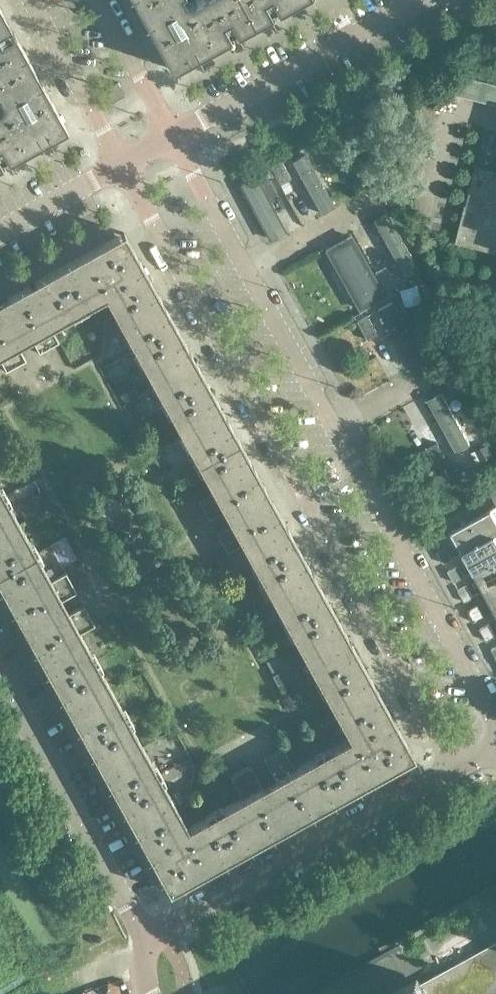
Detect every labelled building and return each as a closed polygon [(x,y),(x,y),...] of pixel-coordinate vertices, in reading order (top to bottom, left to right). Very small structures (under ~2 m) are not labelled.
[(190,2),(184,1),(183,0),(133,0),(141,14),(148,26),(171,68),(214,45),(190,2)] [(239,0),(194,0),(190,2),(214,45),(252,24),(239,0)] [(252,24),(294,0),(239,0),(252,24)] [(14,32),(10,35),(5,27),(9,25),(0,8),(0,66),(25,52),(14,32)] [(42,84),(25,52),(0,66),(0,99),(2,102),(0,107),(0,109),(23,150),(66,127),(42,84)] [(449,72),(444,91),(495,104),(495,84),(449,72)] [(124,94),(117,81),(105,88),(113,101),(124,94)] [(0,109),(0,163),(23,150),(0,109)] [(306,151),(291,159),(321,212),(335,204),(306,151)] [(291,178),(281,159),(271,165),(270,165),(281,184),(291,178)] [(258,171),(263,180),(273,174),(268,165),(258,171)] [(476,166),(457,241),(495,251),(495,172),(476,166)] [(261,182),(256,173),(239,182),(269,239),(287,230),(269,196),(277,192),(269,178),(261,182)] [(386,211),(373,219),(402,271),(416,263),(386,211)] [(149,278),(139,258),(124,232),(116,236),(115,236),(54,270),(77,312),(105,296),(108,301),(149,278)] [(386,294),(352,232),(324,247),(359,309),(386,294)] [(397,285),(386,267),(376,272),(386,291),(397,285)] [(77,312),(54,270),(0,300),(0,360),(6,371),(26,360),(18,345),(31,337),(39,353),(59,341),(51,326),(77,312)] [(176,326),(164,305),(149,278),(108,301),(134,349),(176,326)] [(392,299),(377,307),(406,360),(421,351),(392,299)] [(378,333),(367,314),(356,320),(367,339),(378,333)] [(207,383),(196,362),(176,326),(134,349),(166,406),(207,383)] [(239,440),(227,419),(207,383),(166,406),(197,463),(239,440)] [(441,390),(427,398),(456,451),(470,443),(441,390)] [(243,438),(260,472),(276,464),(255,423),(248,427),(251,434),(243,438)] [(299,548),(250,460),(239,440),(197,463),(212,490),(197,499),(209,519),(224,510),(231,523),(216,531),(227,551),(227,552),(242,543),(257,571),(299,548)] [(448,460),(437,442),(427,448),(437,466),(441,464),(448,460)] [(488,442),(472,451),(481,467),(495,459),(495,457),(488,442)] [(465,478),(456,461),(439,470),(448,487),(465,478)] [(20,524),(4,495),(0,497),(0,572),(36,552),(20,524)] [(495,532),(495,517),(491,509),(452,531),(463,551),(495,532)] [(495,558),(495,532),(463,551),(474,570),(495,558)] [(453,557),(446,545),(437,550),(444,562),(453,557)] [(330,605),(319,584),(299,548),(257,571),(289,628),(330,605)] [(84,604),(69,613),(62,600),(77,591),(66,571),(51,580),(36,552),(0,572),(0,586),(54,683),(95,660),(80,633),(95,624),(84,604)] [(495,584),(495,558),(474,570),(485,590),(495,584)] [(463,577),(457,565),(448,569),(454,581),(463,577)] [(474,596),(467,584),(458,588),(465,601),(474,596)] [(495,609),(495,584),(485,590),(495,610),(495,609)] [(362,662),(350,641),(330,605),(289,628),(320,685),(362,662)] [(495,635),(489,623),(480,628),(487,640),(495,635)] [(127,717),(111,688),(95,660),(54,683),(85,740),(127,717)] [(389,710),(373,682),(362,662),(320,685),(347,733),(389,710)] [(414,756),(399,729),(389,710),(347,733),(349,737),(321,753),(344,794),(405,761),(406,760),(414,756)] [(158,774),(142,745),(127,717),(85,740),(117,797),(158,774)] [(239,853),(344,794),(321,753),(295,767),(283,746),(263,757),(275,778),(262,785),(250,764),(231,775),(230,775),(242,796),(216,811),(239,853)] [(185,823),(178,810),(158,774),(117,797),(144,846),(185,823)] [(239,853),(216,811),(187,827),(185,823),(144,846),(169,891),(176,887),(177,887),(239,853)] [(420,983),(418,978),(388,993),(495,993),(495,941),(420,983)]
